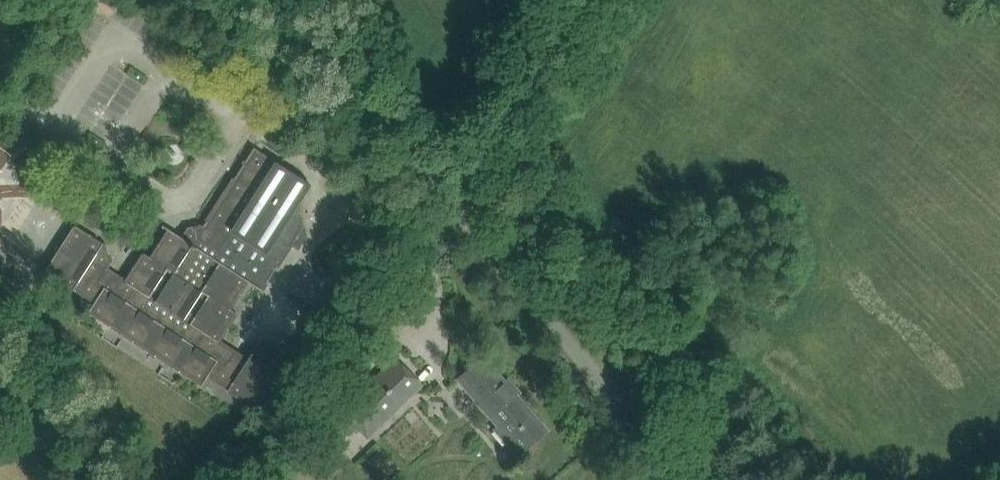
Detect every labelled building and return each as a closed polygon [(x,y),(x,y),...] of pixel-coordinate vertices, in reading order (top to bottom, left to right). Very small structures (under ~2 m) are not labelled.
[(12,131),(9,136),(19,143),(20,143),(23,137),(25,135),(14,128),(12,131)] [(58,250),(43,272),(73,291),(75,288),(94,300),(90,307),(202,379),(208,370),(227,382),(225,385),(252,402),(257,394),(261,397),(277,372),(273,370),(279,362),(256,347),(249,358),(218,338),(236,310),(229,305),(245,279),(262,290),(291,245),(299,250),(308,237),(300,203),(312,184),(255,147),(204,226),(195,228),(197,238),(193,244),(163,225),(163,226),(170,231),(152,259),(145,254),(127,282),(108,270),(112,265),(107,244),(103,244),(73,225),(58,249),(56,247),(55,248),(58,250)] [(459,378),(472,393),(500,425),(497,428),(507,440),(511,436),(523,450),(547,430),(483,357),(459,378)] [(422,384),(396,358),(343,408),(362,428),(380,412),(385,418),(407,398),(422,384)] [(325,431),(293,479),(321,479),(345,444),(325,431)]
